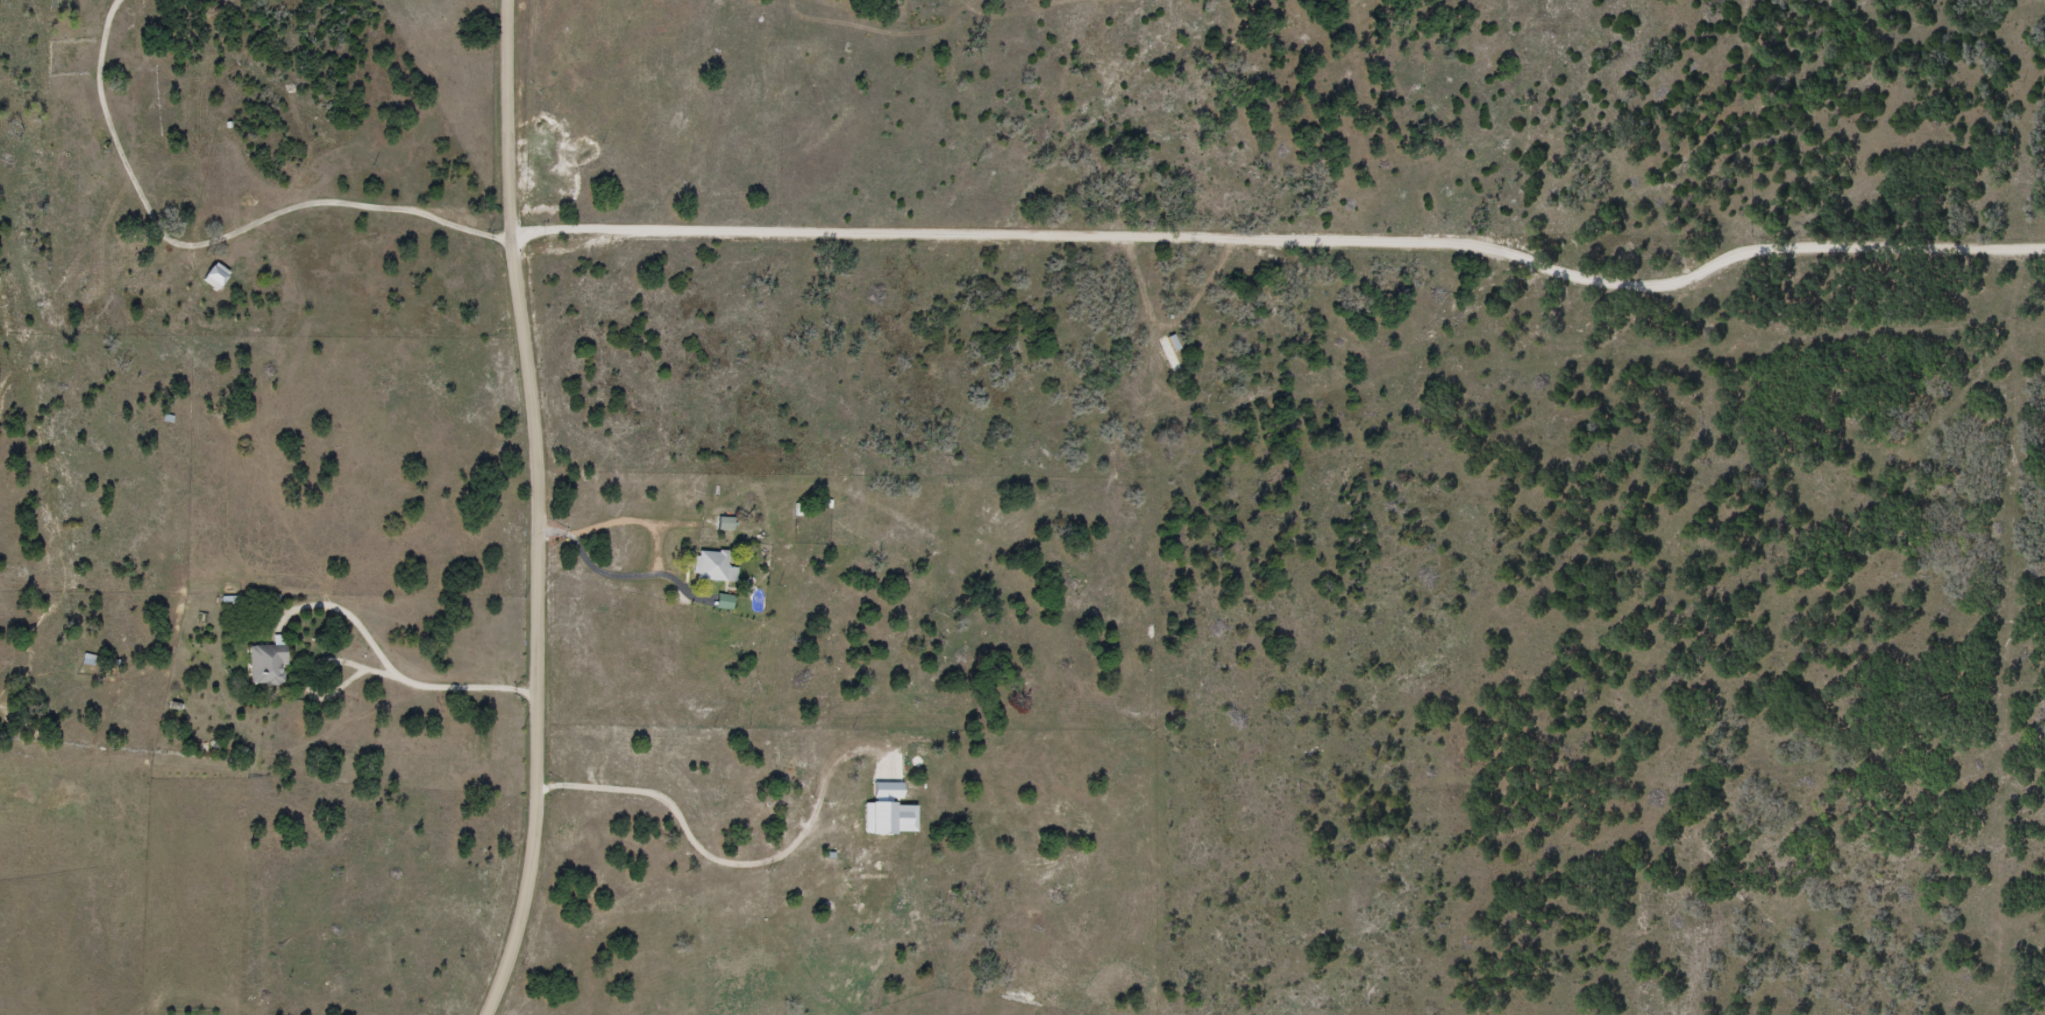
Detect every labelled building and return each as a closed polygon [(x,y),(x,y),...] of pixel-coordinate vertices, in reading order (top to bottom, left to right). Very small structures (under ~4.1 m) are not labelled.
[(230,276),(216,264),(200,281),(215,293),(230,276)] [(1156,349),(1177,371),(1183,366),(1173,356),(1182,347),(1170,335),(1156,349)] [(734,531),(734,518),(705,518),(705,531),(734,531)] [(727,568),(728,552),(695,551),(694,581),(737,583),(738,568),(727,568)] [(715,609),(731,611),(733,597),(717,595),(715,609)] [(251,686),(287,686),(287,646),(251,646),(251,686)]
